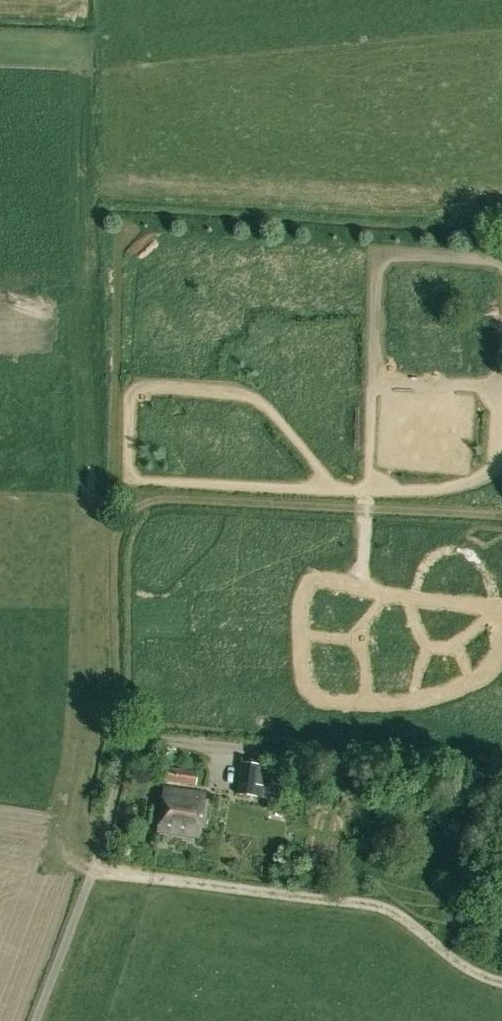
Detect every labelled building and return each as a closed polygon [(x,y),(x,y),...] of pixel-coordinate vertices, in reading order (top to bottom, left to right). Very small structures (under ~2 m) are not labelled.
[(236,794),(262,798),(267,765),(240,762),(236,794)] [(198,772),(167,767),(164,781),(196,786),(198,772)] [(165,790),(159,831),(199,837),(205,795),(165,790)]
